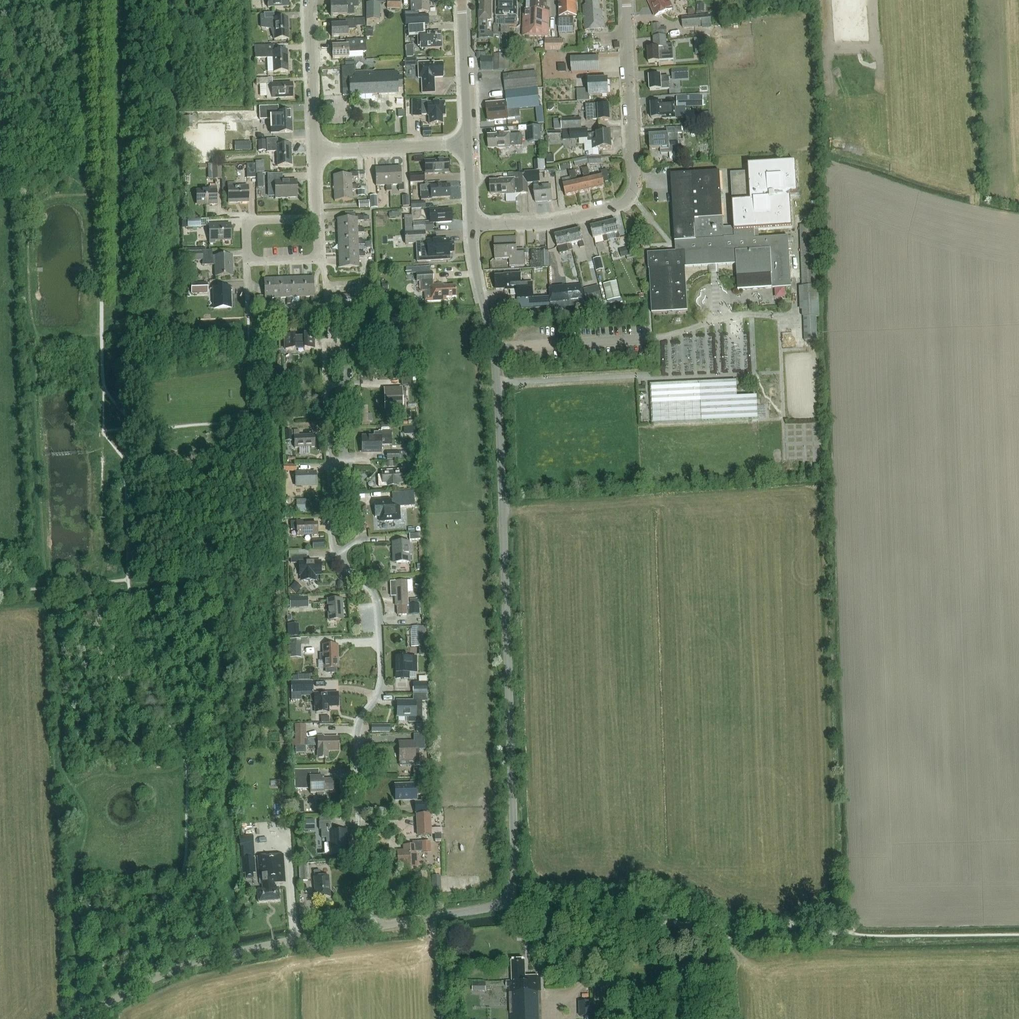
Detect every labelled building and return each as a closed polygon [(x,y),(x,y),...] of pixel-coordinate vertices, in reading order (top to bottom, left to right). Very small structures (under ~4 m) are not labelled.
[(359,7),(358,0),(344,0),(344,4),(330,4),(331,16),(346,15),(354,14),(354,7),(359,7)] [(380,3),(387,3),(387,8),(400,8),(400,0),(375,0),(375,3),(367,3),(366,20),(380,20),(380,3)] [(429,12),(428,0),(411,0),(411,13),(405,13),(406,25),(415,24),(414,13),(429,12)] [(488,30),(488,20),(492,20),(492,0),(479,0),(479,20),(479,33),(485,33),(486,38),(488,40),(494,40),(494,34),(491,32),(488,32),(488,30)] [(517,26),(517,16),(517,0),(496,0),(496,16),(505,16),(505,26),(517,26)] [(550,9),(547,9),(547,0),(527,0),(527,10),(524,10),(523,36),(549,37),(550,9)] [(559,2),(559,18),(558,23),(559,28),(573,27),(573,18),(577,18),(576,0),(561,0),(559,2)] [(586,5),(583,6),(585,31),(605,29),(605,18),(603,18),(602,11),(600,11),(599,0),(586,0),(586,5)] [(662,12),(672,8),(669,0),(647,0),(650,6),(654,16),(662,12)] [(752,11),(760,12),(760,0),(752,0),(752,11)] [(270,29),(274,39),(289,39),(288,19),(274,19),(274,13),(264,13),(264,15),(260,15),(261,28),(270,29)] [(712,29),(711,15),(682,17),(683,28),(703,26),(703,30),(712,29)] [(365,19),(355,19),(339,20),(339,25),(331,25),(332,37),(347,36),(347,29),(355,28),(355,26),(365,26),(365,19)] [(420,36),(420,46),(420,49),(442,48),(441,32),(424,33),(424,26),(409,26),(409,37),(420,36)] [(659,60),(673,60),(672,44),(666,45),(666,36),(653,37),(654,48),(648,48),(649,63),(659,62),(659,60)] [(554,51),(554,39),(545,39),(545,51),(554,51)] [(564,39),(554,39),(554,51),(564,51),(564,39)] [(348,52),(366,52),(365,40),(346,40),(346,46),(332,47),(333,59),(348,58),(348,52)] [(255,46),(255,59),(273,58),(274,72),(288,72),(287,51),(274,51),(273,45),(255,46)] [(482,57),(482,53),(477,53),(477,58),(481,58),(481,71),(493,71),(493,57),(482,57)] [(510,71),(509,55),(494,55),(494,71),(510,71)] [(407,73),(418,72),(417,57),(406,58),(407,73)] [(572,73),(600,72),(599,57),(571,58),(572,73)] [(434,80),(431,80),(431,78),(443,77),(442,63),(434,63),(433,62),(418,63),(418,78),(421,78),(422,93),(434,92),(434,80)] [(505,91),(533,88),(538,87),(535,64),(523,65),(524,73),(503,75),(505,91)] [(350,95),(350,96),(398,94),(398,88),(402,88),(402,76),(397,76),(397,72),(355,74),(354,66),(342,67),(343,95),(350,95)] [(689,78),(688,69),(672,70),(672,78),(689,78)] [(661,89),(669,89),(669,77),(661,77),(661,76),(649,76),(650,90),(661,90),(661,89)] [(267,99),(293,98),(292,83),(269,84),(268,78),(256,79),(256,85),(267,85),(267,99)] [(590,96),(608,96),(608,78),(589,79),(589,89),(577,89),(577,101),(590,101),(590,96)] [(534,107),(540,106),(538,88),(533,89),(533,88),(505,91),(506,102),(487,104),(489,121),(514,118),(515,124),(536,122),(534,107)] [(704,107),(703,96),(677,97),(677,108),(704,107)] [(442,115),(445,115),(444,102),(421,103),(421,100),(412,100),(412,116),(427,116),(429,116),(430,124),(442,123),(442,115)] [(652,118),(662,118),(662,119),(676,118),(675,103),(662,104),(651,104),(652,118)] [(599,121),(610,120),(609,105),(599,106),(599,104),(586,105),(586,121),(599,120),(599,121)] [(271,133),(293,133),(292,112),(279,112),(278,106),(259,107),(260,120),(260,118),(265,117),(265,119),(270,119),(271,133)] [(405,118),(405,109),(397,109),(397,118),(405,118)] [(195,122),(195,116),(183,116),(183,125),(193,124),(193,122),(195,122)] [(582,129),(581,118),(561,119),(562,130),(582,129)] [(541,126),(528,127),(528,133),(530,133),(531,140),(542,140),(541,126)] [(650,149),(661,148),(661,153),(679,152),(678,133),(683,133),(683,127),(666,128),(667,134),(649,135),(650,149)] [(593,149),(598,149),(611,148),(611,133),(596,133),(596,134),(592,134),(588,134),(588,130),(570,131),(571,140),(589,139),(589,142),(593,142),(593,149)] [(497,135),(488,135),(489,149),(498,148),(498,149),(511,148),(511,146),(523,146),(522,134),(510,134),(510,133),(497,134),(497,135)] [(278,139),(266,139),(267,152),(277,152),(278,166),(292,165),(291,145),(278,145),(278,139)] [(589,163),(588,156),(574,160),(575,166),(589,163)] [(601,156),(588,156),(589,163),(590,165),(602,164),(601,156)] [(545,158),(537,159),(537,169),(546,169),(545,158)] [(448,173),(448,160),(425,161),(426,174),(448,173)] [(720,172),(671,175),(676,252),(648,253),(648,267),(649,267),(652,311),(652,313),(667,313),(688,311),(685,265),(736,262),(738,290),(772,288),(772,289),(791,287),(788,237),(759,238),(759,230),(792,228),(791,195),(798,195),(796,162),(748,165),(748,172),(731,173),(734,227),(723,228),(720,172)] [(255,178),(255,163),(247,164),(247,178),(255,178)] [(222,179),(222,164),(212,164),(213,180),(222,179)] [(389,186),(388,167),(375,168),(376,186),(386,185),(386,191),(391,191),(391,186),(389,186)] [(399,185),(399,189),(399,191),(404,191),(403,183),(401,183),(401,167),(388,167),(389,186),(391,186),(399,185)] [(584,180),(578,182),(576,182),(579,193),(592,190),(589,179),(591,179),(588,168),(582,169),(584,180)] [(576,182),(578,182),(575,170),(569,172),(571,183),(563,185),(566,196),(579,193),(576,182)] [(602,176),(591,179),(589,179),(592,190),(605,187),(604,182),(610,181),(607,170),(601,171),(602,176)] [(534,181),(534,182),(535,202),(552,201),(551,185),(539,186),(539,180),(539,172),(525,173),(526,183),(526,181),(534,181)] [(351,188),(351,185),(351,177),(357,177),(357,173),(350,173),(350,175),(333,175),(334,188),(351,188)] [(424,182),(424,173),(409,174),(410,183),(424,182)] [(499,180),(491,181),(491,194),(500,194),(500,195),(516,194),(516,193),(520,193),(520,194),(526,193),(526,183),(525,173),(518,173),(519,179),(514,180),(514,179),(499,180)] [(276,198),(297,198),(297,181),(282,181),(282,174),(269,174),(269,186),(275,186),(276,198)] [(229,203),(248,202),(248,186),(235,187),(235,183),(229,184),(229,203)] [(430,185),(420,186),(420,192),(421,200),(432,199),(431,198),(450,197),(449,184),(440,185),(432,185),(430,185)] [(358,185),(351,185),(351,188),(334,188),(334,201),(352,200),(352,190),(358,190),(358,185)] [(209,187),(209,190),(197,190),(197,205),(217,204),(216,187),(209,187)] [(430,211),(430,221),(413,222),(413,231),(425,231),(426,232),(433,231),(433,223),(451,222),(451,210),(430,211)] [(369,216),(363,216),(357,215),(357,219),(337,219),(338,231),(358,231),(357,228),(357,221),(369,221),(369,216)] [(412,215),(404,215),(404,218),(405,244),(425,243),(425,232),(413,232),(412,218),(412,215)] [(201,228),(201,219),(187,219),(187,228),(201,228)] [(606,236),(608,235),(615,234),(616,239),(620,238),(619,233),(617,221),(604,224),(606,236)] [(215,241),(231,240),(231,224),(209,225),(210,243),(216,243),(215,241)] [(606,236),(604,224),(590,227),(593,239),(603,237),(604,242),(609,241),(608,235),(606,236)] [(358,231),(338,231),(338,243),(358,243),(358,240),(358,233),(364,233),(364,229),(357,228),(358,231)] [(570,244),(571,244),(579,242),(580,248),(584,247),(583,241),(584,241),(581,230),(568,233),(570,244)] [(196,244),(196,232),(184,232),(185,244),(196,244)] [(555,236),(557,247),(559,253),(573,250),(571,244),(570,244),(568,233),(555,236)] [(517,253),(517,249),(516,237),(494,238),(495,260),(509,259),(510,266),(525,266),(524,253),(517,253)] [(358,243),(338,243),(339,255),(359,255),(358,252),(358,245),(364,245),(364,241),(358,240),(358,243)] [(449,252),(453,252),(453,243),(448,243),(448,240),(427,241),(428,257),(449,256),(449,252)] [(633,256),(631,246),(619,249),(621,258),(633,256)] [(529,251),(530,261),(531,261),(531,267),(541,267),(540,250),(529,251)] [(203,265),(213,265),(215,264),(215,277),(233,276),(232,256),(208,257),(208,251),(188,252),(188,261),(202,260),(203,265)] [(549,267),(548,251),(541,251),(541,267),(549,267)] [(359,255),(339,255),(339,267),(359,267),(359,257),(365,257),(365,253),(358,252),(359,255)] [(447,300),(447,297),(456,297),(455,286),(443,286),(443,285),(434,285),(433,273),(417,274),(417,281),(420,281),(420,292),(425,292),(425,301),(447,300)] [(533,283),(521,283),(521,273),(504,274),(504,275),(495,276),(496,290),(505,289),(505,290),(517,289),(518,299),(534,298),(533,283)] [(321,286),(313,287),(313,277),(301,278),(302,298),(304,297),(311,297),(311,303),(316,303),(317,296),(314,296),(321,296),(321,286)] [(290,298),(289,278),(277,279),(278,298),(281,298),(287,298),(288,304),(292,304),(292,298),(290,298)] [(302,298),(301,278),(289,278),(290,298),(292,298),(299,298),(299,304),(303,304),(304,297),(302,298)] [(278,298),(277,279),(265,279),(266,299),(275,299),(276,305),(280,305),(281,298),(278,298)] [(620,298),(617,281),(604,284),(608,301),(620,298)] [(208,293),(208,283),(191,284),(191,294),(208,293)] [(587,303),(602,299),(599,287),(584,290),(587,303)] [(214,308),(231,308),(230,288),(213,288),(214,308)] [(273,321),(269,326),(275,330),(279,325),(273,321)] [(409,333),(409,323),(398,324),(399,333),(409,333)] [(314,334),(283,335),(284,350),(315,349),(314,334)] [(402,378),(402,386),(414,386),(414,378),(402,378)] [(653,424),(758,419),(757,402),(737,403),(736,381),(651,385),(653,424)] [(385,390),(386,409),(402,408),(401,397),(406,396),(406,389),(385,390)] [(296,397),(290,393),(286,400),(292,404),(296,397)] [(295,448),(315,447),(314,435),(299,436),(299,430),(294,431),(295,448)] [(284,431),(284,441),(292,441),(292,431),(284,431)] [(373,438),(362,438),(362,452),(381,452),(381,445),(392,445),(392,432),(373,432),(373,438)] [(387,452),(387,460),(407,459),(407,452),(387,452)] [(417,477),(416,462),(407,463),(407,471),(401,471),(381,472),(382,475),(378,476),(378,487),(400,486),(400,483),(408,482),(408,477),(417,477)] [(315,473),(295,474),(296,486),(316,485),(315,473)] [(408,495),(407,491),(395,491),(396,499),(396,507),(415,506),(414,495),(408,495)] [(296,512),(306,512),(306,498),(296,499),(296,512)] [(379,504),(374,504),(375,518),(380,517),(380,522),(400,520),(399,507),(396,507),(396,499),(379,500),(379,504)] [(297,536),(317,535),(317,524),(303,524),(303,521),(291,522),(291,530),(297,530),(297,536)] [(325,540),(313,540),(313,549),(325,548),(325,540)] [(394,543),(394,552),(394,563),(409,562),(408,542),(394,543)] [(299,564),(299,575),(300,575),(301,581),(315,581),(315,574),(321,574),(321,562),(307,562),(307,555),(299,556),(298,551),(288,551),(289,559),(291,559),(291,564),(299,564)] [(296,593),(301,586),(296,581),(290,588),(296,593)] [(397,606),(407,605),(406,581),(391,582),(391,596),(396,596),(397,606)] [(309,607),(308,596),(290,597),(291,608),(309,607)] [(330,620),(342,619),(341,599),(328,600),(330,620)] [(301,639),(292,639),(292,658),(301,658),(301,639)] [(336,671),(336,667),(337,667),(336,646),(324,646),(325,668),(326,668),(326,671),(328,673),(334,673),(336,671)] [(416,672),(416,664),(415,658),(397,658),(397,678),(408,678),(408,672),(416,672)] [(313,682),(291,682),(291,693),(314,692),(313,682)] [(414,694),(427,694),(427,683),(414,684),(414,694)] [(315,707),(315,712),(328,712),(328,706),(338,706),(338,693),(313,694),(314,707),(315,707)] [(422,723),(422,720),(422,702),(398,702),(398,716),(408,716),(408,723),(422,723)] [(306,746),(306,724),(295,724),(295,739),(293,739),(293,746),(306,746)] [(324,738),(324,735),(318,735),(318,756),(320,758),(326,757),(328,756),(328,750),(338,750),(338,738),(324,738)] [(399,742),(400,762),(415,761),(415,751),(424,751),(424,735),(413,736),(413,741),(399,742)] [(423,769),(414,769),(414,777),(423,777),(423,769)] [(324,791),(333,790),(333,779),(324,779),(324,777),(319,777),(319,770),(295,770),(295,789),(310,789),(311,793),(317,793),(318,797),(323,796),(324,793),(324,791)] [(421,795),(421,784),(395,785),(395,801),(417,800),(416,795),(421,795)] [(421,802),(415,802),(415,813),(429,813),(429,798),(421,798),(421,802)] [(304,800),(297,800),(297,813),(305,813),(304,800)] [(431,835),(430,813),(416,814),(417,836),(431,835)] [(302,819),(302,830),(314,829),(313,819),(302,819)] [(331,833),(331,823),(320,824),(320,830),(322,830),(322,838),(327,838),(327,843),(329,843),(330,857),(349,856),(348,832),(346,832),(331,833)] [(256,873),(253,832),(239,833),(242,874),(245,874),(245,881),(254,880),(253,873),(256,873)] [(412,842),(413,845),(404,846),(404,851),(398,851),(399,864),(405,863),(405,866),(417,866),(416,852),(430,851),(430,841),(412,842)] [(273,882),(285,882),(283,855),(257,857),(259,883),(263,883),(263,889),(258,890),(259,902),(279,901),(278,888),(274,888),(273,882)] [(299,865),(299,881),(309,880),(308,865),(299,865)] [(316,898),(330,897),(328,877),(320,877),(320,871),(314,871),(315,878),(314,878),(316,898)] [(441,890),(440,876),(432,876),(432,890),(441,890)] [(539,990),(542,990),(542,977),(526,977),(525,960),(512,961),(513,981),(507,981),(507,1012),(540,1011),(539,990)]
